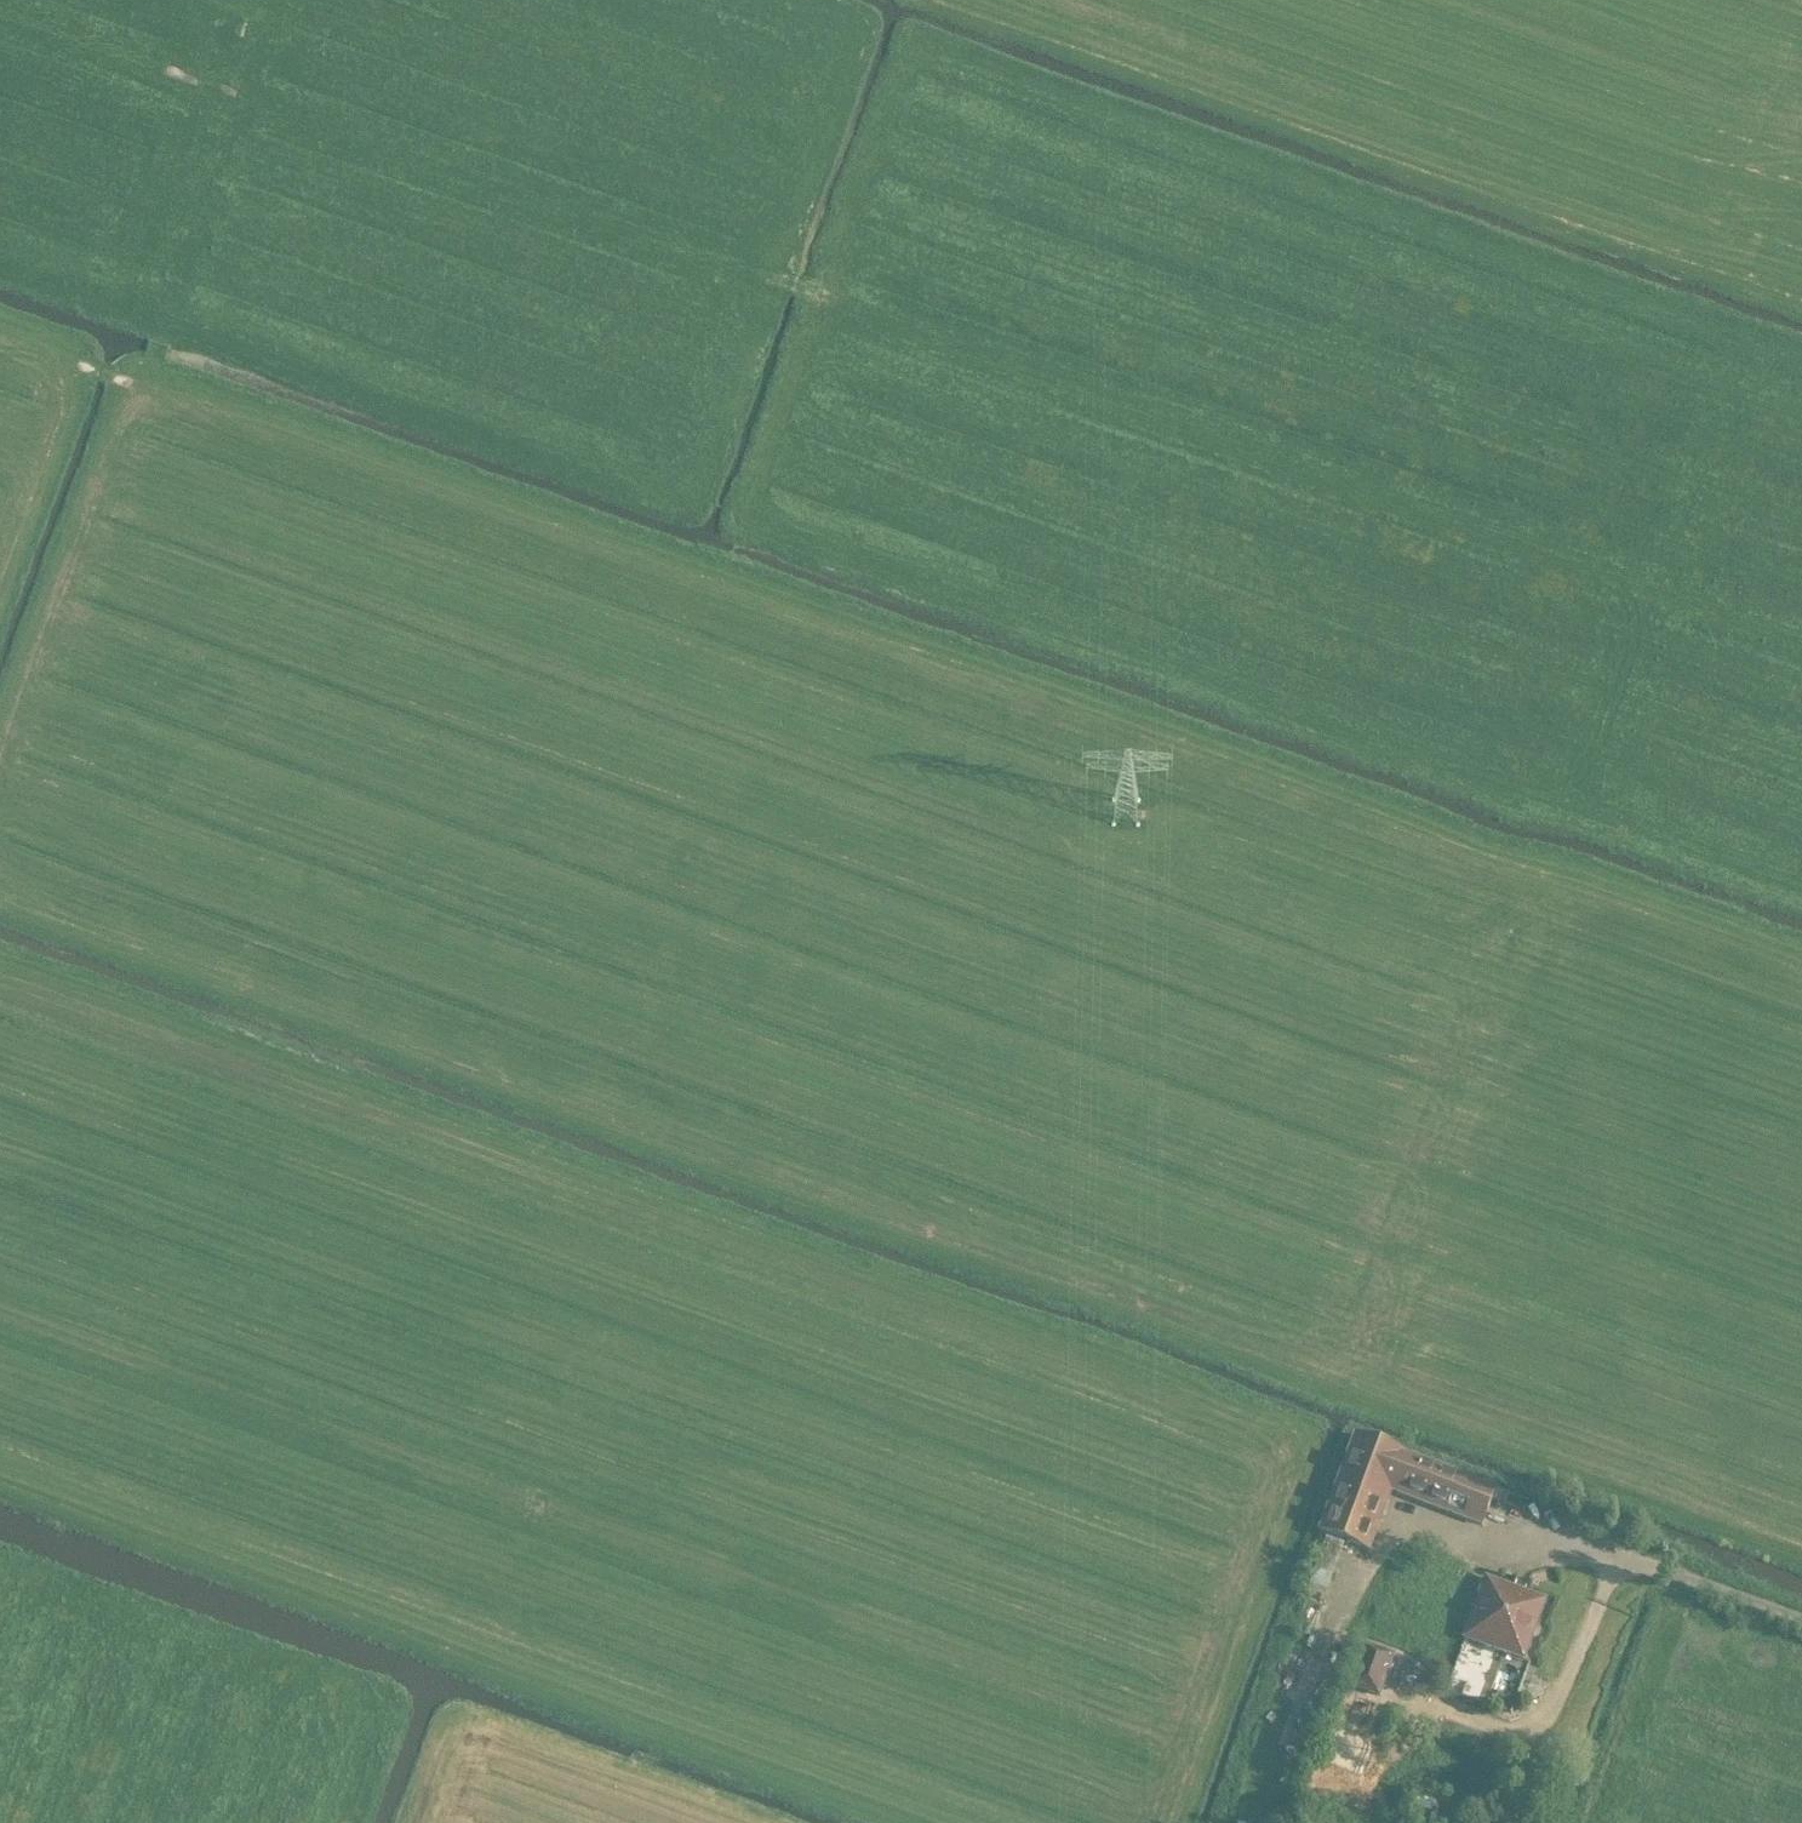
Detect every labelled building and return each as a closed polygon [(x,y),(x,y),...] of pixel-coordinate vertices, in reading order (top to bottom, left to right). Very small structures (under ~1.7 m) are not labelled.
[(1317,1532),(1369,1551),(1391,1491),(1482,1525),(1496,1488),(1353,1435),(1317,1532)] [(1305,1594),(1323,1600),(1342,1543),(1324,1537),(1305,1594)] [(1464,1638),(1523,1659),(1545,1600),(1523,1592),(1527,1581),(1519,1578),(1515,1589),(1486,1578),(1464,1638)] [(1349,1686),(1378,1697),(1393,1657),(1364,1646),(1349,1686)]
